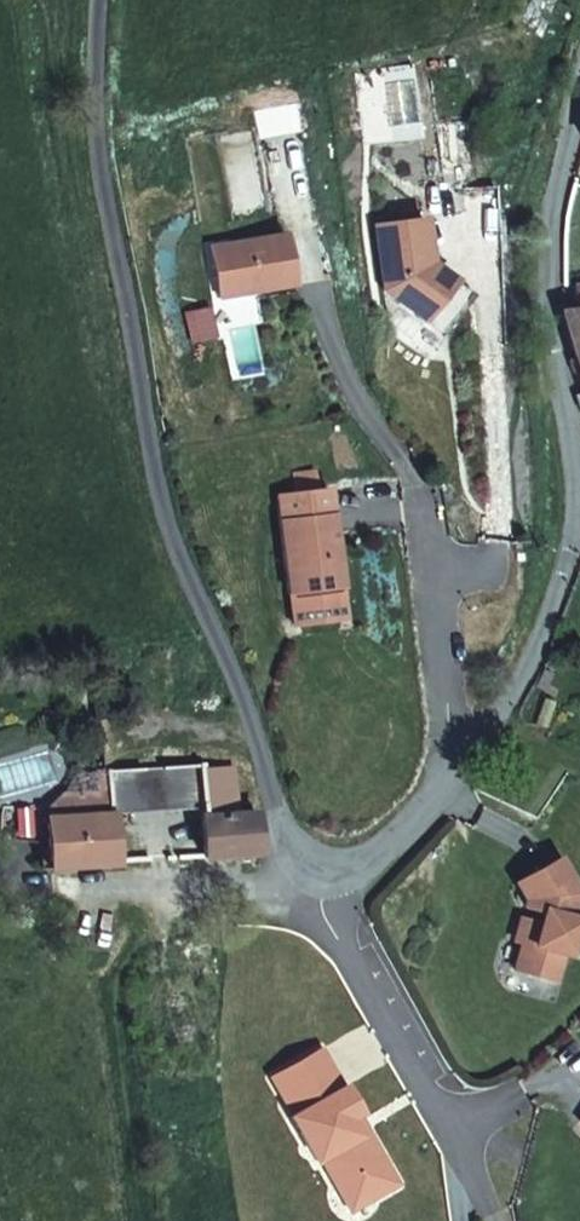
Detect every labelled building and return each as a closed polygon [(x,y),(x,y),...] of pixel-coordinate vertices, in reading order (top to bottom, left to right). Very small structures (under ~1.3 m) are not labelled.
[(391,123),(415,121),(412,80),(389,81),(391,123)] [(440,172),(465,171),(462,125),(437,126),(440,172)] [(427,218),(378,224),(387,288),(446,332),(476,294),(433,262),(427,218)] [(287,231),(212,244),(221,296),(295,283),(287,231)] [(570,286),(575,303),(579,302),(579,283),(570,286)] [(210,308),(183,313),(189,343),(217,338),(210,308)] [(578,357),(579,356),(579,311),(564,316),(578,357)] [(316,471),(291,474),(293,495),(317,492),(316,471)] [(276,497),(291,628),(346,623),(330,490),(317,492),(293,495),(276,497)] [(187,857),(253,853),(249,811),(229,811),(226,769),(195,770),(195,763),(98,769),(102,820),(104,820),(197,812),(200,833),(185,834),(187,857)] [(43,866),(107,862),(104,820),(102,820),(98,769),(98,768),(91,768),(92,788),(58,791),(43,805),(44,817),(41,818),(43,866)] [(13,805),(14,834),(29,834),(28,805),(13,805)] [(578,892),(559,857),(517,881),(527,898),(526,904),(543,909),(539,923),(521,917),(515,938),(522,940),(514,968),(554,979),(562,952),(569,954),(579,918),(572,916),(578,892)] [(526,904),(521,917),(539,923),(543,909),(526,904)] [(369,1197),(396,1181),(366,1128),(359,1132),(350,1116),(357,1112),(360,1110),(344,1083),(342,1085),(321,1047),(272,1074),(293,1112),(291,1114),(315,1158),(320,1156),(333,1179),(353,1168),(369,1197)] [(366,1128),(357,1112),(350,1116),(359,1132),(366,1128)] [(353,1168),(333,1179),(350,1208),(369,1197),(353,1168)]
